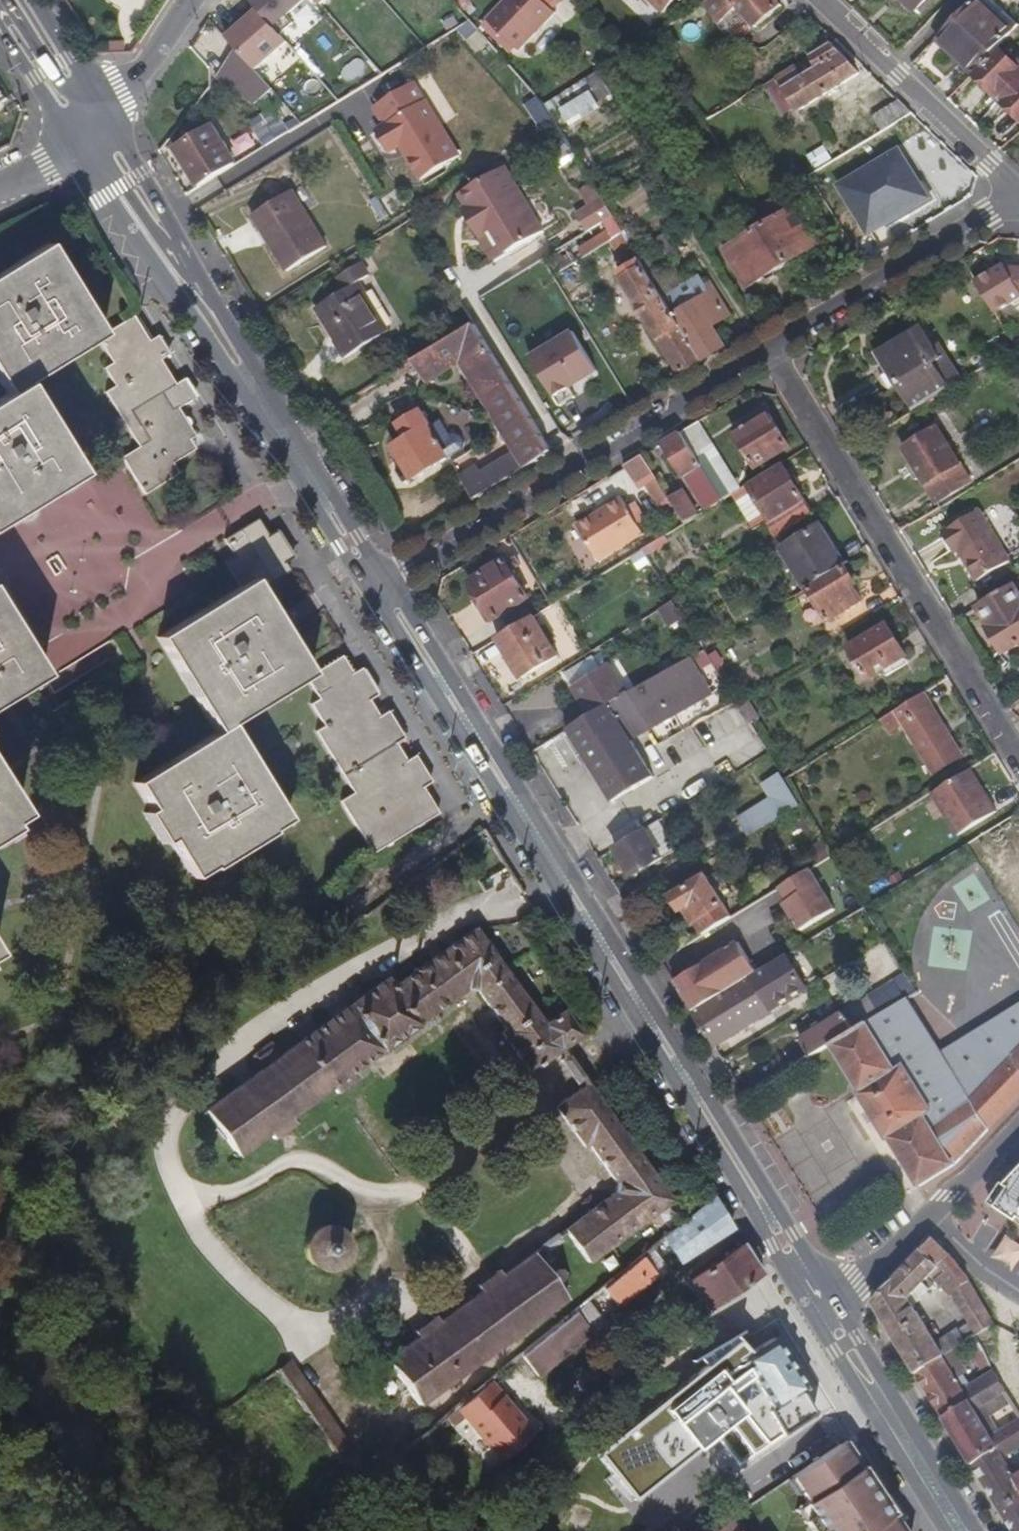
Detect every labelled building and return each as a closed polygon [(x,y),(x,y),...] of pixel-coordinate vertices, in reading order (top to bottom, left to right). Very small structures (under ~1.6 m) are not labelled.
[(256,11),(279,35),(291,24),(285,17),(303,0),(246,0),(256,11)] [(498,8),(530,38),(555,13),(548,7),(555,0),(506,0),(498,8)] [(663,15),(677,1),(680,5),(685,0),(648,0),(663,15)] [(774,0),(713,0),(705,5),(720,23),(737,9),(755,31),(781,9),(774,0)] [(916,12),(928,0),(903,0),(916,12)] [(935,41),(972,76),(1007,39),(1017,29),(987,0),(974,0),(969,5),(935,41)] [(279,35),(256,11),(226,38),(237,51),(254,71),(286,43),(279,35)] [(796,114),(859,74),(829,45),(774,79),(794,110),(796,114)] [(1002,101),(1003,101),(1018,85),(1018,63),(1005,49),(976,79),(996,99),(998,97),(1002,101)] [(254,71),(237,51),(215,77),(255,103),(270,89),(254,71)] [(622,92),(657,70),(648,56),(613,78),(622,92)] [(550,80),(554,87),(569,78),(565,71),(550,80)] [(551,89),(557,98),(584,81),(578,72),(569,78),(554,87),(551,89)] [(557,98),(543,107),(550,118),(562,111),(586,95),(593,106),(611,95),(597,73),(584,81),(557,98)] [(794,110),(774,79),(763,86),(783,118),(794,110)] [(399,146),(419,180),(459,155),(412,82),(372,107),(384,127),(380,129),(393,149),(399,146)] [(1003,101),(1007,105),(1005,107),(1018,121),(1018,85),(1003,101)] [(586,95),(562,111),(568,121),(575,116),(578,120),(595,109),(593,106),(586,95)] [(882,134),(913,115),(899,101),(871,118),(882,134)] [(287,131),(272,108),(268,111),(249,123),(263,146),(287,131)] [(236,163),(216,131),(178,154),(199,187),(236,163)] [(248,131),(232,143),(241,154),(256,143),(248,131)] [(546,146),(564,167),(578,155),(559,134),(546,146)] [(807,158),(815,170),(832,159),(824,147),(807,158)] [(932,201),(902,150),(841,186),(870,236),(932,201)] [(526,208),(501,168),(498,171),(522,210),(526,208)] [(492,262),(540,232),(526,208),(522,210),(498,171),(457,196),(464,209),(461,211),(492,262)] [(589,206),(601,199),(592,185),(580,192),(588,206),(589,206)] [(324,244),(290,188),(252,212),(286,267),(324,244)] [(659,189),(650,194),(658,207),(666,201),(659,189)] [(817,246),(784,193),(757,209),(753,203),(746,207),(762,235),(728,256),(748,289),(817,246)] [(609,213),(601,199),(589,206),(588,206),(574,215),(583,229),(609,213)] [(600,223),(611,216),(609,213),(583,229),(586,232),(600,223)] [(622,234),(611,216),(600,223),(605,231),(575,248),(581,258),(616,237),(621,246),(615,249),(627,268),(631,275),(621,282),(680,376),(702,362),(664,301),(639,261),(622,234)] [(622,234),(639,261),(647,255),(651,253),(634,226),(622,234)] [(661,264),(673,257),(661,238),(650,245),(661,264)] [(101,337),(46,248),(0,276),(0,387),(6,397),(24,386),(95,343),(101,337)] [(553,276),(576,262),(571,254),(564,258),(561,253),(545,263),(553,276)] [(664,301),(702,362),(725,348),(712,327),(730,315),(713,286),(708,290),(701,279),(688,287),(675,267),(661,276),(647,255),(639,261),(664,301)] [(315,310),(347,360),(388,334),(357,285),(368,279),(361,267),(339,281),(345,291),(315,310)] [(994,316),(1018,301),(1018,270),(1005,269),(1003,267),(975,284),(994,316)] [(616,275),(621,282),(631,275),(627,268),(616,275)] [(101,337),(95,343),(111,368),(103,373),(113,391),(105,396),(138,451),(121,461),(141,495),(176,475),(170,464),(165,455),(187,442),(193,438),(177,410),(194,400),(181,380),(172,385),(158,362),(166,358),(155,340),(146,345),(130,319),(101,337)] [(473,326),(412,364),(426,387),(463,364),(517,452),(481,474),(477,468),(459,479),(467,491),(445,504),(451,514),(474,500),(553,453),(532,421),(510,386),(473,326)] [(596,370),(572,331),(530,359),(560,407),(575,398),(570,390),(568,387),(596,370)] [(932,347),(922,332),(880,357),(913,412),(956,387),(932,347)] [(938,343),(932,347),(956,387),(962,383),(938,343)] [(597,373),(596,370),(568,387),(570,390),(597,373)] [(6,397),(0,400),(0,526),(80,476),(24,386),(6,397)] [(412,479),(413,482),(448,460),(464,450),(466,443),(462,437),(455,435),(452,437),(442,422),(434,427),(424,412),(409,422),(417,435),(393,450),(404,467),(397,472),(404,484),(412,479)] [(787,447),(767,416),(754,423),(751,419),(738,427),(741,432),(733,436),(753,468),(787,447)] [(711,482),(722,500),(729,496),(736,492),(741,489),(700,423),(681,434),(697,459),(702,467),(711,482)] [(970,484),(938,430),(928,436),(925,430),(910,438),(914,445),(903,451),(936,504),(970,484)] [(697,459),(681,434),(664,445),(705,511),(722,500),(711,482),(702,467),(697,459)] [(170,464),(192,451),(187,442),(165,455),(170,464)] [(668,499),(642,458),(624,469),(637,490),(646,485),(660,508),(670,502),(669,500),(668,499)] [(811,515),(781,467),(748,488),(746,485),(741,489),(736,492),(738,494),(731,499),(752,533),(769,522),(777,536),(811,515)] [(670,502),(684,524),(697,516),(698,515),(683,491),(669,500),(670,502)] [(576,527),(597,562),(643,534),(637,525),(646,520),(635,503),(627,508),(621,499),(604,510),(605,512),(595,518),(594,516),(576,527)] [(594,516),(595,518),(605,512),(604,510),(594,516)] [(976,585),(1009,564),(977,514),(940,537),(951,556),(956,553),(976,585)] [(255,585),(258,591),(288,574),(283,566),(292,561),(276,534),(266,539),(257,523),(223,543),(233,561),(223,566),(239,593),(255,585)] [(805,590),(844,566),(819,525),(780,551),(805,590)] [(665,536),(642,551),(646,557),(669,543),(665,536)] [(530,599),(506,561),(471,583),(495,621),(530,599)] [(860,601),(852,588),(855,585),(844,568),(809,591),(828,622),(860,601)] [(305,682),(311,677),(258,591),(255,585),(239,593),(157,641),(215,737),(230,727),(305,682)] [(1014,587),(979,608),(993,631),(990,633),(1007,658),(1018,651),(1018,595),(1014,587)] [(837,633),(874,610),(868,600),(830,623),(837,633)] [(684,619),(673,602),(655,612),(667,630),(684,619)] [(40,681),(0,614),(0,704),(40,681)] [(560,657),(535,617),(497,640),(522,681),(560,657)] [(867,682),(906,658),(886,626),(848,650),(867,682)] [(696,633),(705,646),(712,642),(704,628),(696,633)] [(720,657),(728,667),(738,661),(730,650),(720,657)] [(705,653),(691,662),(699,675),(713,666),(705,653)] [(311,677),(305,682),(316,702),(309,706),(322,730),(316,734),(353,796),(340,803),(371,855),(437,815),(422,789),(429,785),(414,759),(405,764),(394,746),(403,741),(387,713),(377,719),(367,702),(376,698),(361,670),(351,676),(341,659),(311,677)] [(632,746),(712,697),(699,675),(691,662),(637,695),(632,698),(572,735),(613,804),(653,780),(632,746)] [(589,718),(630,693),(611,663),(571,687),(589,718)] [(589,718),(569,731),(572,735),(632,698),(630,693),(589,718)] [(921,694),(881,719),(889,731),(901,724),(932,774),(959,757),(921,694)] [(759,720),(746,697),(736,703),(750,726),(759,720)] [(230,727),(215,737),(134,786),(151,813),(144,817),(162,849),(171,845),(193,881),(211,871),(213,875),(273,838),(271,834),(289,823),(230,727)] [(968,770),(930,794),(955,836),(994,812),(968,770)] [(771,801),(789,790),(783,780),(780,776),(763,786),(771,801)] [(749,836),(798,806),(789,790),(771,801),(740,820),(749,836)] [(4,831),(1,826),(16,817),(0,791),(0,834),(4,831)] [(661,859),(644,831),(633,839),(614,850),(631,877),(661,859)] [(808,847),(816,863),(830,856),(822,840),(808,847)] [(784,904),(801,932),(836,910),(809,869),(780,887),(789,902),(784,904)] [(730,918),(704,875),(672,895),(683,912),(688,909),(703,934),(730,918)] [(880,888),(885,895),(896,888),(891,881),(880,888)] [(353,1072),(466,991),(480,992),(505,1030),(502,1032),(531,1074),(582,1037),(563,1011),(544,1024),(476,928),(394,987),(388,979),(280,1056),(271,1043),(253,1055),(263,1068),(204,1111),(236,1156),(267,1134),(272,1141),(295,1125),(290,1118),(331,1089),(336,1095),(357,1080),(353,1072)] [(674,983),(693,1014),(758,973),(739,943),(674,983)] [(758,973),(693,1014),(714,1047),(770,1012),(769,1010),(803,989),(784,958),(758,973)] [(876,994),(886,1011),(904,1000),(907,998),(897,981),(876,994)] [(798,1041),(809,1058),(830,1045),(851,1033),(865,1024),(886,1011),(876,994),(798,1041)] [(950,1077),(936,1053),(904,1000),(886,1011),(865,1024),(851,1033),(830,1045),(861,1094),(858,1096),(887,1143),(891,1141),(920,1187),(955,1168),(1018,1099),(1018,1021),(1011,1029),(1008,1026),(986,1047),(984,1045),(950,1077)] [(950,1077),(984,1045),(986,1047),(1008,1026),(1011,1029),(1018,1021),(1018,1004),(936,1053),(950,1077)] [(588,1265),(671,1201),(588,1085),(557,1109),(584,1146),(589,1143),(618,1184),(616,1194),(565,1231),(586,1261),(588,1265)] [(993,1203),(1018,1220),(1018,1176),(993,1203)] [(682,1262),(730,1230),(732,1228),(713,1197),(692,1215),(664,1238),(682,1262)] [(349,1250),(348,1244),(346,1238),(342,1233),(337,1230),(331,1227),(325,1227),(319,1227),(314,1229),(309,1233),(305,1238),(302,1243),(301,1249),(301,1255),(303,1261),(306,1266),(311,1271),(316,1274),(322,1275),(328,1275),(334,1274),(339,1271),(344,1267),(347,1262),(349,1256),(349,1250)] [(586,1261),(565,1231),(553,1239),(575,1270),(586,1261)] [(993,1253),(1013,1269),(1018,1261),(1018,1243),(1007,1234),(993,1253)] [(935,1343),(911,1302),(916,1295),(921,1300),(930,1289),(926,1285),(931,1279),(951,1297),(953,1296),(970,1325),(977,1337),(996,1325),(972,1285),(934,1239),(873,1305),(917,1375),(943,1359),(955,1351),(965,1345),(967,1343),(960,1332),(952,1337),(951,1335),(935,1343)] [(712,1310),(761,1276),(750,1258),(742,1245),(692,1282),(712,1310)] [(618,1306),(667,1266),(652,1248),(604,1287),(618,1306)] [(512,1338),(565,1300),(533,1255),(502,1277),(498,1273),(475,1288),(479,1294),(439,1323),(435,1318),(412,1333),(416,1339),(388,1360),(419,1405),(470,1368),(512,1338)] [(539,1376),(607,1320),(590,1298),(522,1354),(539,1376)] [(1014,1306),(1004,1305),(1009,1313),(1016,1310),(1014,1306)] [(740,1359),(788,1437),(816,1416),(803,1394),(808,1391),(776,1338),(774,1339),(753,1306),(722,1326),(728,1336),(742,1358),(740,1359)] [(960,1332),(967,1343),(974,1339),(977,1337),(970,1325),(960,1332)] [(742,1358),(728,1336),(698,1354),(709,1367),(604,1460),(644,1505),(719,1438),(746,1469),(788,1437),(740,1359),(742,1358)] [(967,1343),(965,1345),(981,1371),(992,1365),(985,1352),(983,1353),(974,1339),(967,1343)] [(917,1375),(944,1419),(969,1403),(976,1414),(1007,1394),(995,1373),(972,1387),(964,1393),(956,1380),(965,1375),(969,1373),(955,1351),(943,1359),(917,1375)] [(343,1462),(356,1453),(291,1360),(278,1369),(343,1462)] [(956,1380),(964,1393),(972,1387),(965,1375),(956,1380)] [(532,1432),(490,1380),(445,1416),(452,1424),(464,1415),(500,1459),(532,1432)] [(1007,1431),(992,1440),(982,1423),(1001,1412),(999,1408),(1012,1401),(1007,1394),(976,1414),(969,1403),(944,1419),(974,1468),(1000,1453),(1005,1461),(1018,1451),(1018,1450),(1007,1431)] [(827,1415),(779,1449),(793,1469),(841,1435),(827,1415)] [(1007,1431),(1018,1450),(1018,1423),(1007,1431)] [(840,1445),(805,1467),(790,1477),(806,1503),(803,1505),(810,1517),(801,1522),(807,1530),(901,1530),(898,1527),(892,1530),(886,1520),(891,1516),(881,1500),(876,1504),(865,1486),(871,1483),(861,1467),(855,1470),(848,1459),(854,1456),(845,1442),(840,1445)] [(1005,1461),(1000,1453),(974,1468),(1000,1511),(1018,1499),(1018,1486),(1016,1481),(1005,1461)] [(861,1467),(854,1456),(848,1459),(855,1470),(861,1467)] [(881,1500),(871,1483),(865,1486),(876,1504),(881,1500)] [(1000,1511),(1012,1530),(1018,1530),(1018,1499),(1000,1511)] [(794,1511),(801,1522),(810,1517),(803,1505),(794,1511)] [(898,1527),(891,1516),(886,1520),(892,1530),(898,1527)] [(711,1530),(737,1530),(729,1519),(711,1530)]
